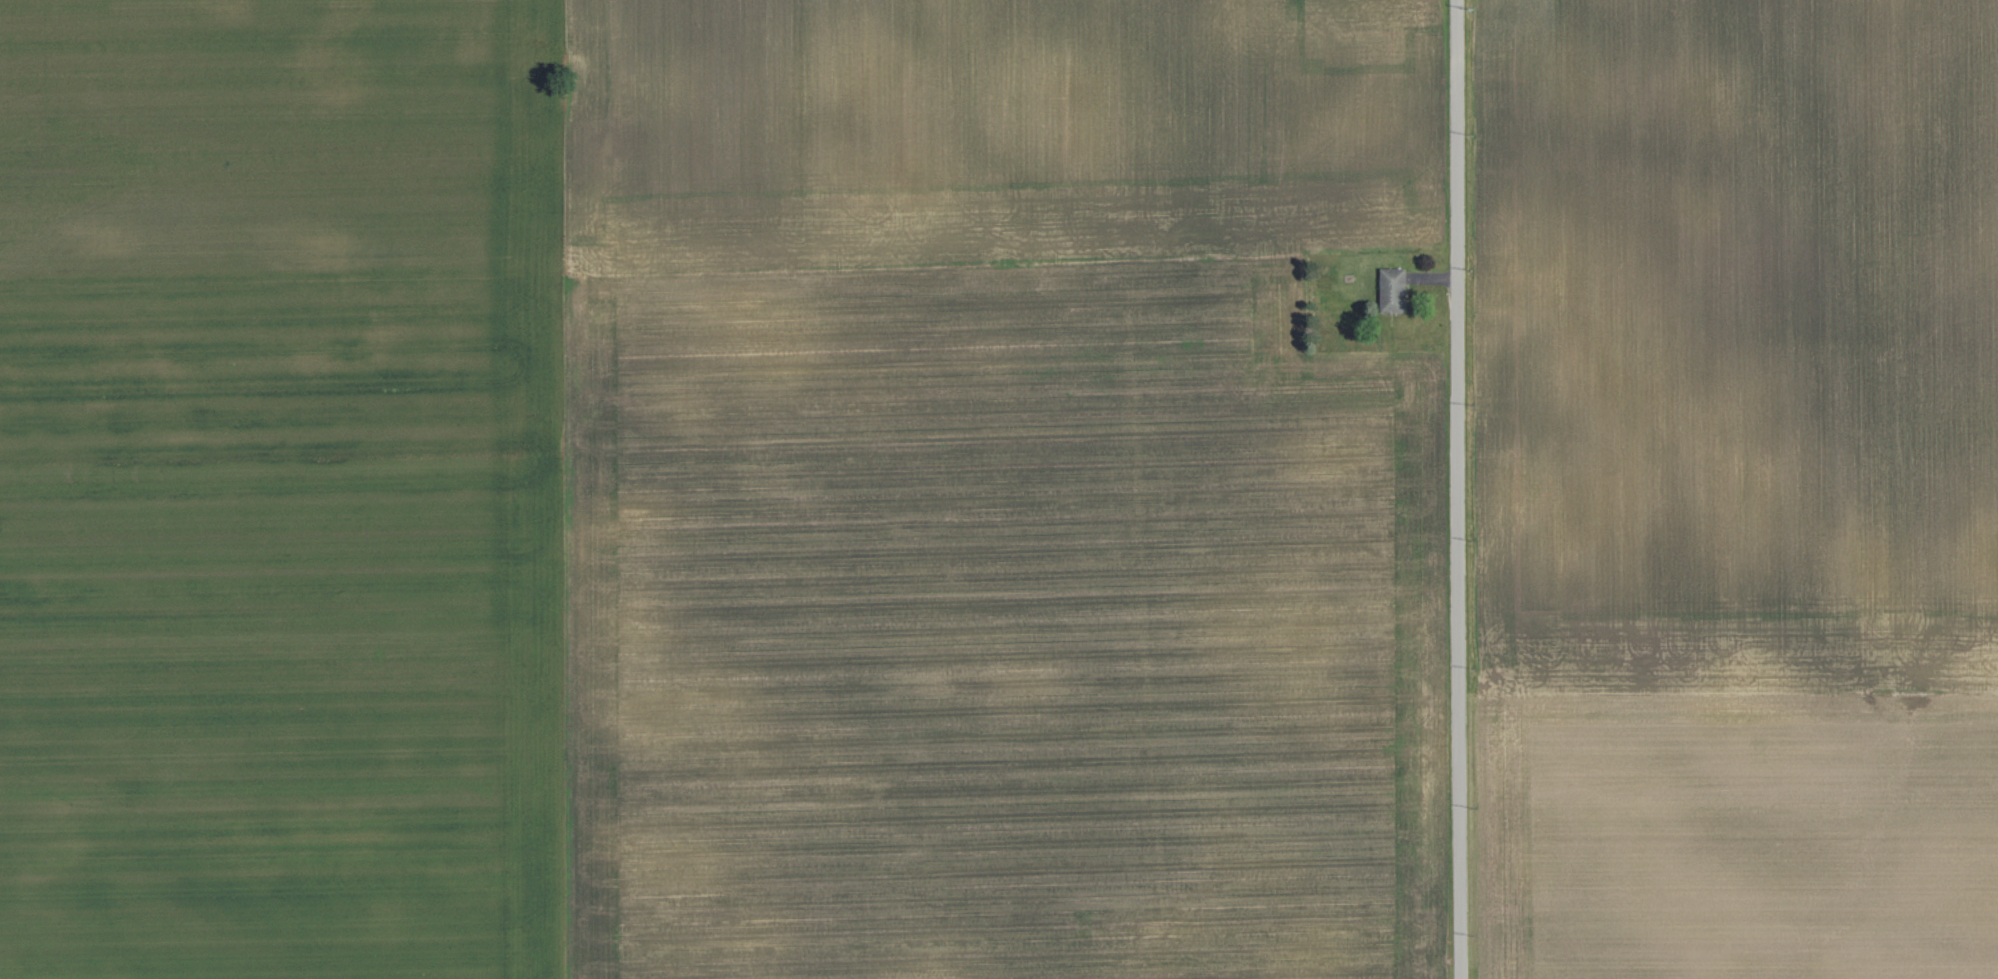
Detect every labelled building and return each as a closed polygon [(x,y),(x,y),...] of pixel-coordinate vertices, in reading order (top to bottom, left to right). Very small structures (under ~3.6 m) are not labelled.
[(1381,268),(1382,313),(1407,312),(1406,267),(1381,268)]
